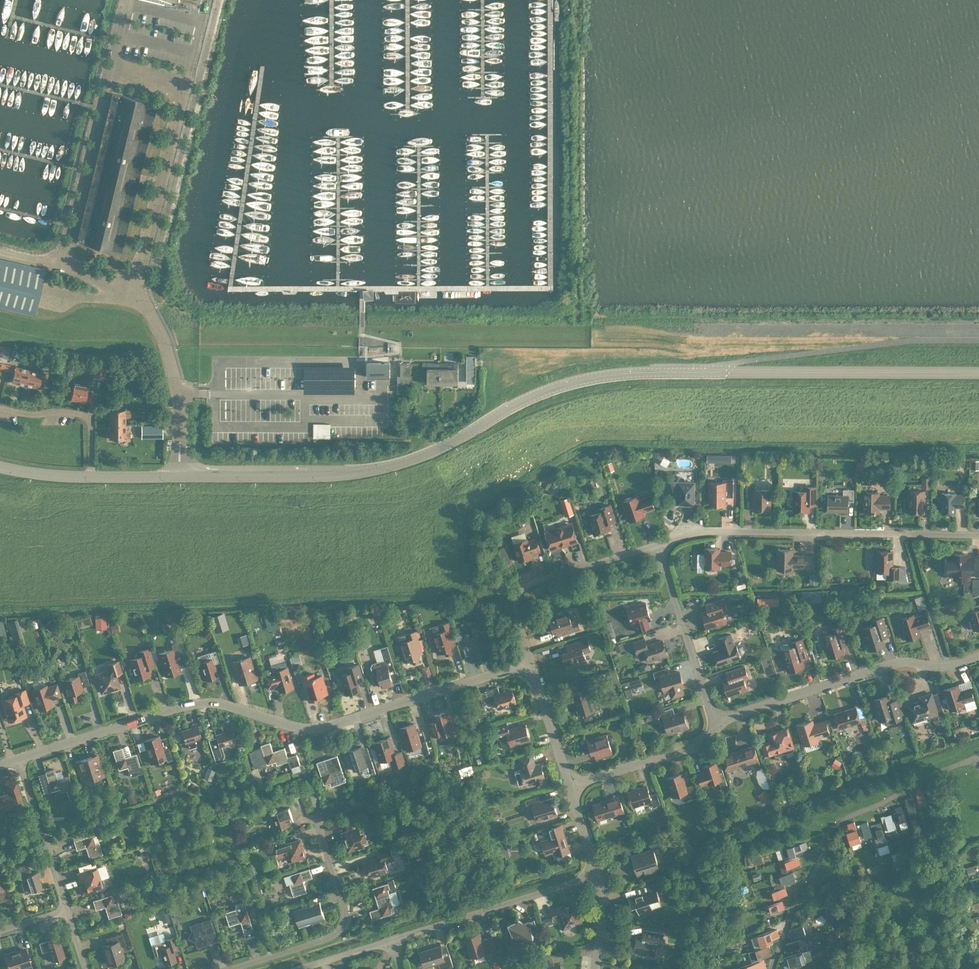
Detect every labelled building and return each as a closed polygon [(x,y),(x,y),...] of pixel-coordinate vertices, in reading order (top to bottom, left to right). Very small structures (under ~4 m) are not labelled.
[(156,103),(112,92),(77,241),(120,252),(156,103)] [(35,306),(44,268),(0,258),(0,306),(34,313),(35,306)] [(475,358),(466,358),(466,372),(475,372),(475,358)] [(28,368),(25,384),(38,387),(40,377),(46,378),(48,373),(42,372),(39,371),(41,363),(30,361),(28,368)] [(104,379),(107,363),(96,361),(93,376),(104,379)] [(389,376),(389,362),(367,362),(367,376),(389,376)] [(400,362),(400,375),(410,375),(410,362),(400,362)] [(427,382),(440,382),(440,362),(422,362),(422,379),(427,379),(427,382)] [(458,386),(458,362),(440,362),(440,382),(453,382),(453,386),(458,386)] [(15,365),(7,364),(6,369),(13,371),(11,380),(25,384),(28,368),(15,365)] [(90,400),(91,394),(86,393),(88,385),(73,382),(70,398),(85,401),(85,399),(90,400)] [(109,408),(109,423),(125,423),(125,415),(130,415),(130,409),(125,409),(125,408),(109,408)] [(133,425),(144,424),(144,416),(133,416),(133,425)] [(125,424),(125,423),(109,423),(109,438),(125,438),(125,437),(130,437),(130,431),(128,431),(128,424),(125,424)] [(328,423),(316,423),(312,423),(312,432),(316,432),(316,437),(328,437),(328,423)] [(161,424),(141,425),(141,437),(161,437),(161,424)] [(653,459),(661,461),(663,453),(655,451),(653,459)] [(677,504),(678,504),(678,505),(679,505),(680,505),(681,505),(682,505),(682,504),(683,504),(683,503),(693,503),(694,481),(685,481),(685,480),(684,478),(684,477),(683,476),(681,476),(680,476),(678,477),(678,478),(677,480),(677,481),(672,481),(677,503),(677,504)] [(710,504),(724,504),(724,495),(732,496),(732,479),(723,479),(723,482),(710,481),(710,504)] [(754,509),(769,510),(770,489),(755,489),(755,481),(747,481),(746,494),(754,495),(754,509)] [(800,490),(793,490),(793,497),(792,497),(790,499),(790,503),(792,504),(793,504),(793,510),(808,510),(809,505),(815,505),(816,486),(804,486),(804,487),(801,487),(800,488),(800,490)] [(843,494),(827,494),(827,511),(847,511),(847,500),(853,501),(854,489),(843,488),(843,494)] [(924,490),(909,490),(909,512),(923,512),(924,490)] [(878,491),(864,491),(864,498),(862,501),(864,504),(864,511),(878,511),(878,507),(889,507),(889,494),(878,494),(878,491)] [(955,492),(941,492),(941,512),(955,512),(955,506),(964,506),(964,494),(955,494),(955,492)] [(642,511),(654,507),(650,495),(639,499),(637,495),(622,501),(629,520),(644,514),(642,511)] [(523,496),(512,503),(514,506),(525,499),(523,496)] [(592,526),(594,533),(610,528),(609,524),(615,522),(609,504),(598,508),(595,509),(594,511),(595,512),(588,514),(590,520),(589,521),(591,526),(592,526)] [(561,545),(576,540),(571,524),(569,524),(567,524),(563,525),(562,527),(546,532),(551,548),(554,547),(555,547),(560,546),(561,545)] [(532,556),(531,553),(540,550),(536,538),(527,541),(526,538),(513,542),(519,560),(532,556)] [(704,567),(719,568),(719,564),(731,564),(731,551),(719,551),(719,547),(704,547),(704,553),(697,552),(697,566),(704,567)] [(793,549),(777,548),(776,568),(792,568),(792,566),(803,566),(804,554),(793,554),(793,549)] [(892,550),(876,550),(876,571),(888,571),(888,578),(899,578),(900,566),(892,566),(892,550)] [(946,555),(945,574),(953,574),(953,579),(971,580),(971,574),(974,574),(975,555),(969,555),(969,552),(951,551),(951,555),(946,555)] [(727,610),(723,598),(704,604),(706,611),(702,612),(707,627),(726,621),(723,611),(727,610)] [(650,619),(645,601),(637,604),(636,603),(626,606),(632,624),(634,624),(636,631),(649,627),(647,620),(650,619)] [(978,629),(978,604),(974,606),(975,609),(966,612),(972,631),(978,629)] [(557,634),(580,627),(577,619),(571,621),(567,611),(548,617),(551,624),(546,625),(548,631),(555,629),(557,634)] [(914,613),(899,618),(906,638),(920,634),(919,628),(930,625),(926,612),(915,616),(914,613)] [(100,613),(89,613),(90,626),(100,626),(100,613)] [(223,613),(209,617),(214,632),(228,628),(223,613)] [(870,623),(860,626),(868,649),(885,644),(883,637),(890,635),(883,615),(869,619),(870,623)] [(449,645),(455,643),(448,621),(439,624),(441,630),(431,633),(437,652),(444,650),(446,655),(452,653),(449,645)] [(944,623),(937,626),(940,633),(947,630),(944,623)] [(831,633),(822,636),(828,655),(843,650),(842,646),(849,644),(843,625),(830,628),(831,633)] [(467,647),(470,659),(479,656),(477,646),(488,643),(484,629),(472,633),(473,636),(458,640),(461,649),(467,647)] [(408,638),(398,642),(399,644),(398,645),(400,650),(401,649),(405,661),(411,658),(413,663),(419,661),(417,654),(422,652),(415,630),(407,633),(408,638)] [(722,648),(713,651),(717,664),(740,656),(736,644),(734,644),(730,633),(718,637),(722,648)] [(218,638),(222,651),(236,647),(232,634),(218,638)] [(645,637),(633,641),(637,653),(643,651),(646,653),(648,660),(667,654),(662,639),(647,644),(645,637)] [(583,651),(590,649),(587,638),(566,645),(568,651),(562,653),(566,665),(585,658),(583,651)] [(791,646),(781,649),(788,671),(803,666),(801,658),(807,656),(802,638),(789,642),(791,646)] [(180,670),(175,655),(182,653),(178,641),(171,643),(173,648),(158,653),(165,675),(180,670)] [(375,644),(368,646),(371,658),(378,656),(375,644)] [(395,670),(387,644),(379,647),(383,659),(373,662),(371,667),(376,683),(380,681),(382,686),(393,683),(390,672),(395,670)] [(132,673),(133,673),(135,678),(149,674),(148,671),(155,668),(148,647),(140,650),(140,652),(135,654),(134,655),(134,657),(129,659),(131,666),(130,666),(129,668),(130,672),(132,673)] [(213,663),(219,661),(215,649),(196,655),(198,660),(199,660),(205,679),(217,675),(213,663)] [(240,683),(260,677),(257,669),(254,670),(249,656),(230,662),(233,672),(236,671),(240,683)] [(271,663),(272,666),(266,668),(268,674),(264,675),(268,688),(278,685),(279,690),(293,686),(285,659),(271,663)] [(95,674),(101,692),(119,686),(115,673),(121,671),(117,660),(107,664),(109,670),(95,674)] [(451,662),(454,670),(460,668),(457,660),(451,662)] [(320,695),(327,692),(323,677),(330,675),(326,662),(319,664),(321,673),(314,675),(313,672),(301,676),(309,701),(321,697),(320,695)] [(347,693),(360,689),(357,682),(363,680),(358,663),(346,667),(348,672),(341,674),(347,693)] [(415,664),(418,681),(427,679),(425,663),(415,664)] [(727,678),(723,679),(728,695),(747,688),(743,679),(748,677),(744,665),(724,671),(727,678)] [(667,668),(654,672),(656,679),(660,678),(664,691),(669,689),(672,697),(683,693),(681,686),(683,685),(679,670),(669,674),(667,668)] [(68,701),(79,698),(77,691),(83,689),(82,686),(89,684),(85,670),(77,673),(78,675),(71,677),(71,676),(69,677),(69,678),(61,680),(68,701)] [(572,692),(579,714),(594,710),(587,688),(593,686),(590,679),(578,683),(580,690),(572,692)] [(38,709),(52,704),(50,698),(60,695),(56,683),(47,686),(46,684),(32,689),(38,709)] [(970,687),(963,689),(963,690),(960,691),(958,684),(943,689),(949,709),(964,704),(963,702),(974,698),(970,687)] [(479,692),(482,704),(495,700),(498,707),(516,702),(512,689),(499,692),(497,686),(479,692)] [(1,699),(8,720),(11,719),(13,720),(21,718),(23,716),(26,715),(22,703),(28,701),(24,689),(13,692),(14,695),(1,699)] [(917,695),(919,700),(906,704),(912,722),(929,717),(929,719),(937,716),(938,720),(946,718),(938,692),(933,694),(932,691),(917,695)] [(896,697),(889,699),(888,695),(873,700),(879,719),(888,716),(890,721),(902,717),(896,697)] [(857,709),(855,706),(834,713),(839,728),(860,721),(861,725),(869,723),(864,707),(857,709)] [(434,719),(428,721),(432,735),(437,733),(437,735),(457,729),(450,707),(432,713),(434,719)] [(669,707),(656,711),(660,724),(663,723),(665,724),(668,732),(675,730),(676,731),(680,729),(681,728),(687,726),(682,710),(673,713),(671,712),(669,707)] [(816,736),(829,732),(825,720),(812,724),(811,720),(812,720),(797,725),(798,725),(804,743),(803,743),(803,744),(818,739),(817,739),(816,736)] [(424,754),(429,752),(425,738),(419,739),(414,722),(399,727),(406,749),(421,745),(424,754)] [(505,735),(508,737),(510,745),(530,739),(525,724),(508,729),(506,722),(494,725),(498,738),(505,735)] [(185,742),(187,741),(189,747),(196,745),(194,739),(201,737),(199,731),(203,730),(201,724),(197,725),(197,723),(190,725),(191,727),(181,730),(185,742)] [(767,732),(769,740),(760,743),(764,756),(775,753),(776,754),(778,754),(784,752),(785,751),(785,750),(795,747),(788,725),(767,732)] [(215,734),(215,735),(207,738),(214,760),(220,758),(223,754),(220,745),(228,743),(228,744),(230,745),(233,744),(234,742),(234,741),(235,741),(231,727),(224,729),(225,731),(215,734)] [(606,733),(587,739),(589,746),(585,748),(586,754),(594,751),(596,757),(612,752),(606,733)] [(166,761),(172,759),(169,746),(163,748),(159,735),(143,740),(150,762),(165,758),(166,761)] [(405,763),(401,751),(394,753),(389,737),(374,741),(380,760),(390,757),(393,767),(405,763)] [(277,764),(288,760),(290,767),(300,763),(296,754),(287,756),(284,747),(273,751),(270,741),(261,744),(267,763),(275,760),(277,764)] [(742,766),(747,768),(760,764),(754,745),(722,755),(727,770),(742,765),(742,766)] [(375,773),(374,767),(371,760),(366,762),(361,746),(347,750),(353,769),(367,765),(368,768),(370,775),(375,773)] [(142,772),(140,766),(136,753),(124,756),(121,747),(111,750),(117,769),(127,766),(130,775),(142,772)] [(544,778),(546,778),(541,761),(535,762),(531,751),(517,756),(520,767),(518,768),(518,769),(514,771),(517,780),(521,778),(523,785),(538,780),(539,785),(545,783),(544,778)] [(82,781),(103,774),(97,754),(76,761),(82,781)] [(337,754),(325,758),(316,761),(324,784),(330,782),(331,785),(346,780),(345,778),(346,778),(345,776),(344,776),(337,754)] [(715,761),(703,765),(704,769),(697,771),(701,784),(709,781),(709,783),(719,779),(721,786),(727,784),(720,762),(716,764),(715,761)] [(54,768),(45,771),(51,790),(59,787),(60,791),(66,789),(69,799),(75,797),(68,774),(57,778),(54,768)] [(683,799),(696,795),(693,784),(686,786),(681,772),(667,777),(673,796),(681,793),(683,799)] [(0,794),(0,801),(3,809),(25,802),(17,778),(5,782),(8,791),(0,794)] [(647,785),(627,791),(630,798),(628,799),(628,800),(629,803),(630,804),(631,804),(632,806),(651,800),(653,806),(660,803),(656,792),(649,794),(647,785)] [(752,789),(757,800),(765,796),(760,785),(752,789)] [(919,804),(926,802),(922,789),(915,791),(919,804)] [(133,793),(126,795),(129,803),(136,801),(133,793)] [(537,820),(557,814),(552,797),(540,801),(538,795),(524,799),(526,805),(532,804),(537,820)] [(619,796),(593,804),(595,811),(594,812),(593,813),(594,816),(596,817),(597,817),(597,819),(616,813),(618,819),(625,816),(619,796)] [(909,812),(915,810),(911,797),(904,799),(909,812)] [(907,823),(905,819),(901,806),(894,808),(900,826),(907,823)] [(288,825),(287,822),(293,820),(289,807),(271,813),(276,829),(288,825)] [(888,829),(895,827),(891,814),(884,816),(888,829)] [(664,819),(657,821),(659,829),(666,826),(664,819)] [(364,830),(360,831),(359,827),(362,826),(360,820),(347,825),(348,829),(341,831),(348,850),(358,847),(359,849),(364,847),(364,845),(365,845),(363,840),(366,839),(364,830)] [(860,841),(854,821),(847,823),(848,828),(846,829),(850,842),(851,844),(860,841)] [(556,854),(569,850),(567,843),(566,843),(564,837),(565,836),(561,822),(547,827),(551,838),(544,840),(547,851),(554,849),(556,854)] [(858,824),(860,832),(862,831),(864,837),(871,835),(867,822),(858,824)] [(872,827),(874,832),(875,831),(879,842),(886,840),(880,823),(873,825),(874,826),(872,827)] [(94,827),(82,831),(84,837),(73,840),(76,849),(85,846),(89,857),(102,853),(94,827)] [(300,839),(286,843),(284,837),(272,841),(277,856),(286,854),(288,860),(305,855),(300,839)] [(787,846),(788,850),(787,850),(788,855),(790,855),(790,856),(809,851),(805,841),(787,846)] [(394,858),(393,855),(390,846),(378,850),(380,857),(364,862),(369,876),(388,870),(386,863),(387,860),(394,858)] [(652,848),(631,855),(634,861),(629,863),(631,868),(635,867),(638,874),(659,867),(652,848)] [(669,860),(676,860),(677,851),(670,851),(669,860)] [(751,856),(754,864),(763,861),(761,853),(751,856)] [(787,867),(800,863),(797,856),(784,860),(787,867)] [(964,867),(961,859),(954,861),(957,869),(964,867)] [(21,881),(24,893),(42,887),(39,877),(41,876),(39,870),(29,873),(27,866),(19,869),(22,881),(21,881)] [(79,886),(82,894),(105,887),(102,878),(100,879),(96,866),(77,872),(81,885),(79,886)] [(974,866),(966,868),(968,874),(976,872),(974,866)] [(303,880),(312,877),(309,867),(290,873),(293,882),(289,883),(293,895),(307,891),(303,880)] [(752,873),(754,880),(761,877),(759,871),(752,873)] [(770,878),(772,884),(775,885),(776,889),(785,887),(786,886),(785,884),(796,881),(793,871),(770,878)] [(372,918),(397,910),(395,903),(392,904),(387,887),(394,885),(392,878),(387,879),(388,882),(372,887),(379,907),(369,910),(372,918)] [(659,881),(648,885),(649,890),(628,897),(631,906),(635,904),(638,912),(652,907),(650,900),(659,897),(656,889),(661,887),(659,881)] [(785,887),(776,889),(766,892),(768,899),(787,894),(785,887)] [(108,917),(121,913),(118,901),(114,902),(111,894),(92,900),(95,909),(104,906),(108,917)] [(228,925),(240,921),(243,930),(252,927),(243,901),(234,904),(235,908),(224,911),(228,925)] [(301,925),(324,917),(319,901),(295,909),(301,925)] [(770,912),(774,911),(775,914),(783,911),(782,908),(783,907),(781,901),(768,905),(770,912)] [(570,925),(582,921),(576,902),(552,910),(554,917),(559,915),(561,920),(559,921),(562,929),(571,927),(570,925)] [(814,911),(812,905),(801,909),(803,915),(814,911)] [(962,907),(964,914),(972,912),(970,905),(962,907)] [(190,924),(191,930),(188,936),(195,940),(197,946),(212,941),(218,940),(214,927),(213,927),(210,918),(190,924)] [(518,919),(507,923),(513,942),(533,936),(532,932),(537,930),(534,919),(523,922),(518,919)] [(810,923),(789,929),(791,936),(812,930),(810,923)] [(155,927),(142,931),(145,938),(157,934),(155,927)] [(660,945),(662,932),(644,929),(643,936),(637,935),(634,950),(653,954),(655,944),(660,945)] [(777,929),(758,935),(761,944),(773,940),(772,938),(779,936),(777,929)] [(120,945),(125,943),(122,932),(116,934),(118,941),(102,946),(107,962),(123,957),(120,945)] [(479,932),(465,936),(471,956),(484,952),(484,953),(496,949),(491,935),(481,939),(479,932)] [(165,939),(150,943),(155,957),(161,955),(164,964),(176,960),(172,948),(177,947),(173,935),(164,937),(165,939)] [(51,960),(65,955),(59,936),(40,942),(42,950),(47,948),(51,960)] [(788,953),(808,947),(805,937),(785,943),(788,953)] [(826,945),(828,953),(837,951),(834,942),(826,945)] [(441,944),(420,951),(425,966),(438,962),(440,968),(453,965),(449,953),(444,954),(441,944)] [(748,951),(752,961),(772,954),(768,945),(748,951)] [(26,948),(18,951),(13,951),(4,953),(9,968),(16,968),(22,967),(22,968),(32,968),(26,948)] [(785,967),(813,959),(810,949),(782,957),(785,967)] [(763,959),(744,965),(745,968),(767,968),(763,959)] [(544,968),(542,961),(523,967),(524,968),(562,968),(560,963),(544,968)]
